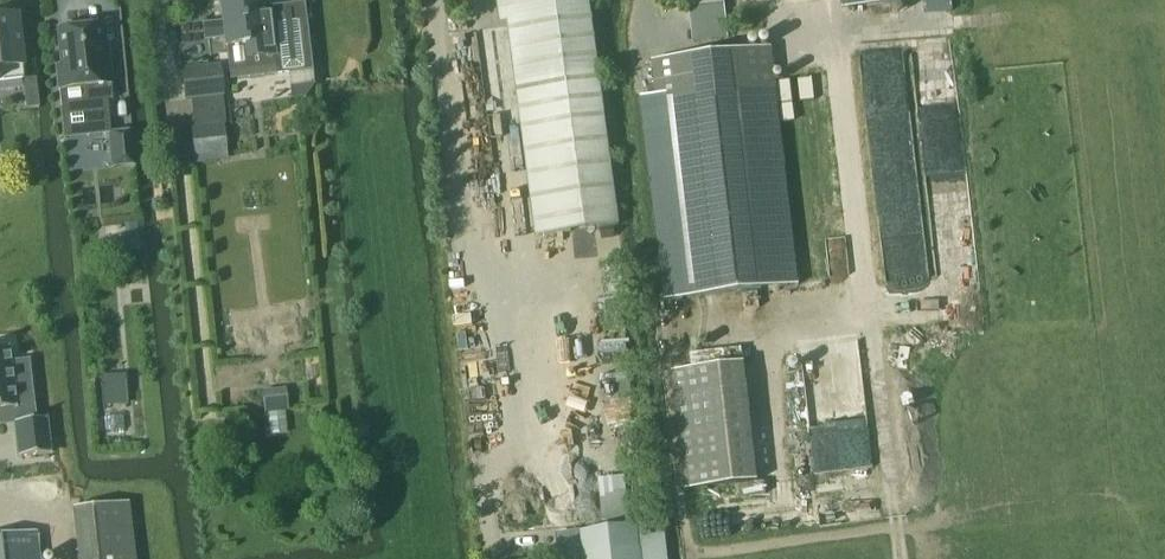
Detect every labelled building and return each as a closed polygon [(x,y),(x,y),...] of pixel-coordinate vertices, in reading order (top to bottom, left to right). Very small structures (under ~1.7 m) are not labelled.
[(259,15),(257,0),(220,0),(223,24),(204,26),(206,38),(225,36),(229,70),(273,65),(274,75),(312,71),(304,9),(259,15)] [(618,225),(588,0),(497,0),(500,20),(515,18),(543,235),(618,225)] [(726,21),(724,3),(689,7),(691,25),(726,21)] [(22,67),(17,16),(0,18),(0,69),(22,67)] [(58,31),(61,67),(57,68),(60,107),(84,104),(87,137),(108,135),(110,135),(107,101),(112,101),(108,62),(102,63),(100,48),(102,48),(100,26),(90,28),(89,24),(68,26),(68,30),(58,31)] [(679,298),(797,284),(770,47),(651,61),(679,298)] [(185,99),(222,95),(218,66),(182,70),(185,99)] [(226,158),(222,121),(189,125),(194,162),(226,158)] [(112,168),(135,166),(132,133),(110,135),(108,135),(112,168)] [(138,222),(125,223),(126,232),(139,231),(138,222)] [(31,360),(12,362),(10,351),(10,346),(0,348),(0,409),(17,408),(16,401),(35,399),(31,360)] [(684,489),(756,480),(743,362),(671,370),(684,489)] [(285,388),(262,391),(262,392),(264,413),(264,414),(267,414),(283,412),(288,412),(285,388)] [(48,422),(48,419),(17,422),(17,426),(21,457),(52,453),(48,422)] [(71,509),(77,558),(133,558),(126,503),(71,509)] [(581,532),(583,557),(583,558),(641,558),(639,548),(637,525),(631,526),(604,529),(581,532)] [(581,529),(556,532),(558,558),(583,557),(583,554),(581,532),(581,529)] [(0,536),(0,558),(37,558),(34,533),(0,536)]
